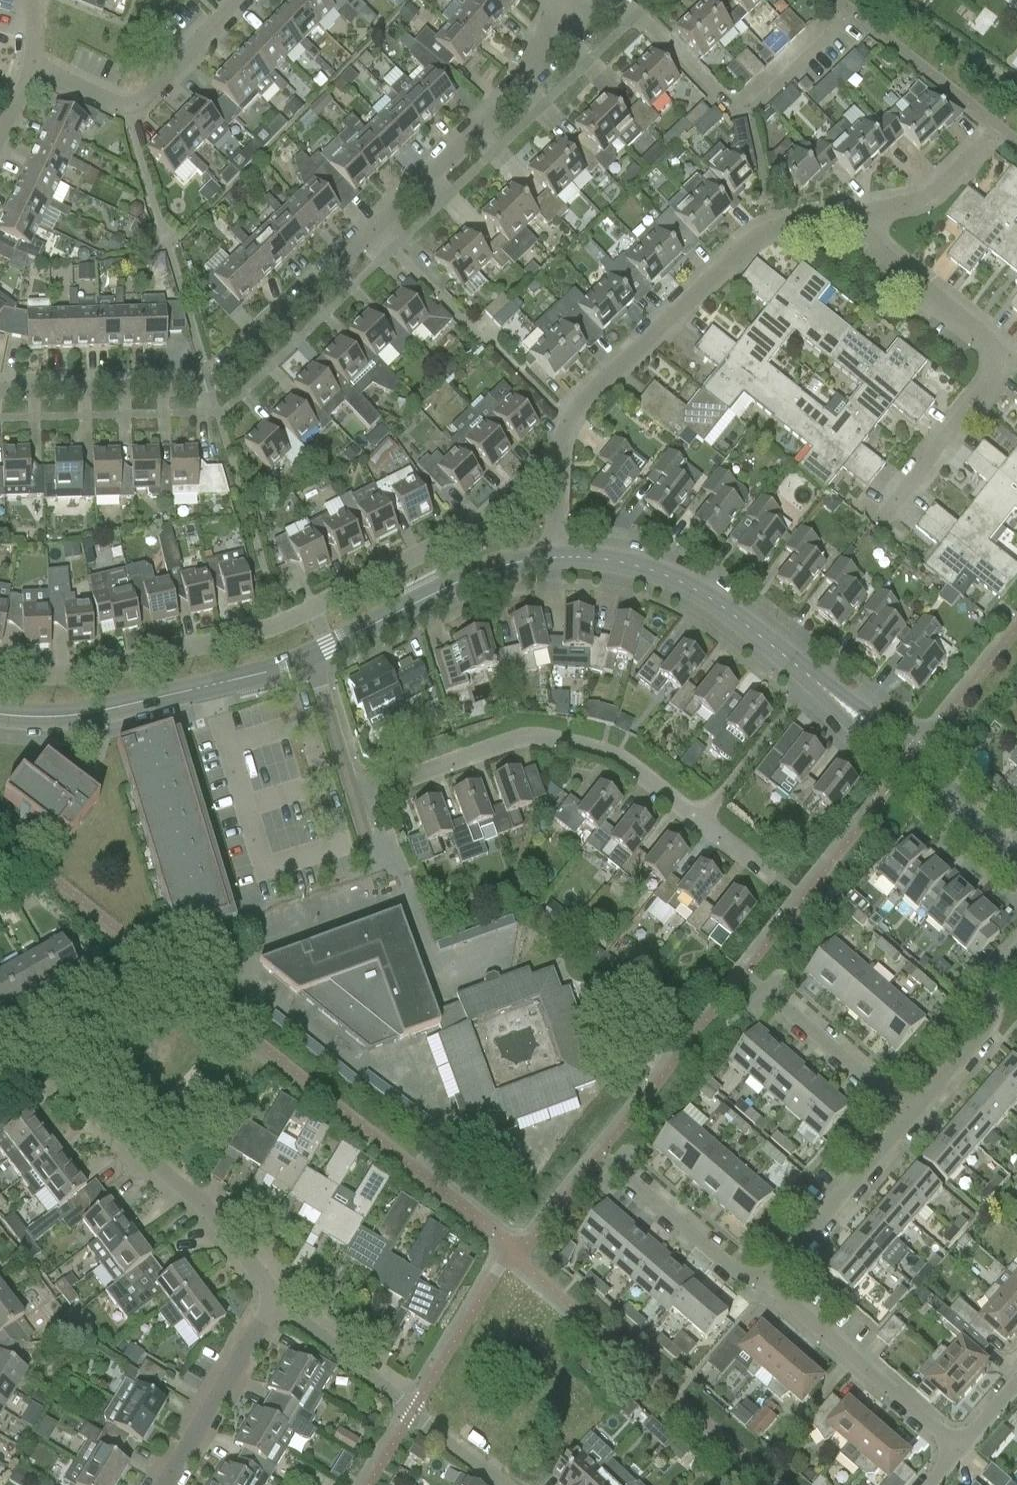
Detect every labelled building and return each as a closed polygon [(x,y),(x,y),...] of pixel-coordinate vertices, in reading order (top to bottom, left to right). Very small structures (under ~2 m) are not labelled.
[(71,1),(93,10),(101,14),(106,2),(101,0),(71,0),(71,1)] [(291,3),(316,27),(332,11),(337,15),(348,26),(356,18),(338,0),(293,0),(291,3)] [(356,18),(364,9),(356,2),(358,0),(338,0),(356,18)] [(389,1),(399,9),(404,2),(401,0),(390,0),(389,1)] [(489,0),(457,0),(453,5),(461,12),(464,8),(491,32),(506,14),(489,0)] [(518,0),(489,0),(506,14),(518,0)] [(746,17),(762,2),(760,0),(730,0),(739,9),(731,15),(739,23),(746,17)] [(724,22),(704,1),(689,16),(717,45),(739,23),(731,15),(724,22)] [(300,44),(303,41),(316,27),(291,3),(275,19),(300,44)] [(408,6),(399,18),(410,26),(419,14),(408,6)] [(477,49),(491,32),(464,8),(461,12),(450,26),(477,49)] [(796,38),(805,30),(787,12),(779,20),(796,38)] [(701,59),(717,45),(689,16),(674,31),(701,59)] [(300,44),(275,19),(259,35),(285,60),(298,47),(305,54),(311,48),(303,41),(300,44)] [(787,46),(796,38),(779,20),(770,28),(787,46)] [(477,49),(450,26),(437,40),(425,30),(414,43),(416,45),(417,46),(445,70),(453,60),(461,67),(477,49)] [(284,92),(287,89),(272,73),(285,60),(259,35),(243,52),(284,92)] [(404,35),(396,44),(409,55),(417,46),(414,43),(413,44),(404,35)] [(437,114),(454,98),(437,80),(445,70),(417,46),(409,55),(408,56),(426,75),(412,88),(437,114)] [(772,46),(766,51),(773,58),(781,51),(777,46),(772,46)] [(861,46),(854,53),(862,61),(869,55),(861,46)] [(313,62),(319,56),(311,48),(305,54),(313,62)] [(764,50),(757,57),(763,64),(771,57),(764,50)] [(281,95),(284,92),(243,52),(227,68),(253,93),(257,97),(260,100),(273,86),(281,95)] [(751,81),(762,70),(761,69),(753,59),(745,52),(734,63),(751,81)] [(663,96),(678,81),(651,53),(636,67),(663,96)] [(842,88),(865,66),(853,53),(830,75),(842,88)] [(365,70),(373,62),(365,54),(357,62),(365,70)] [(742,89),(751,81),(734,63),(725,71),(742,89)] [(649,128),(658,120),(649,110),(663,96),(636,67),(620,82),(640,102),(632,110),(649,128)] [(253,93),(227,68),(211,85),(223,97),(215,105),(233,122),(241,114),(241,113),(257,97),(253,93)] [(348,88),(357,79),(348,71),(339,80),(348,88)] [(828,77),(820,85),(830,96),(838,88),(828,77)] [(385,99),(393,107),(396,104),(420,130),(437,114),(412,88),(403,79),(389,91),(391,93),(385,99)] [(340,96),(348,88),(339,80),(331,88),(340,96)] [(804,80),(797,87),(804,94),(811,87),(804,80)] [(926,97),(924,95),(926,92),(917,84),(907,95),(908,96),(902,103),(911,111),(934,136),(942,128),(945,130),(962,114),(942,98),(935,105),(926,96),(926,97)] [(385,99),(391,93),(384,85),(378,91),(385,99)] [(315,118),(331,102),(325,96),(308,112),(315,118)] [(649,128),(632,110),(623,118),(604,97),(589,112),(617,141),(626,151),(640,137),(649,128)] [(233,122),(215,105),(207,113),(195,101),(179,118),(204,143),(212,150),(228,133),(225,130),(233,122)] [(294,101),(284,111),(293,119),(303,109),(294,101)] [(776,101),(769,108),(780,119),(787,112),(776,101)] [(877,125),(895,143),(903,135),(918,151),(927,143),(930,145),(937,138),(934,136),(911,111),(902,103),(886,116),(877,125)] [(98,115),(75,104),(70,115),(55,107),(45,129),(78,144),(87,123),(93,125),(98,115)] [(404,145),(420,130),(396,104),(393,107),(379,120),(404,145)] [(691,131),(694,127),(703,118),(707,115),(709,113),(701,104),(686,118),(685,119),(682,122),(691,131)] [(707,115),(703,118),(713,128),(723,119),(718,113),(713,109),(709,113),(707,115)] [(768,110),(760,118),(766,124),(774,116),(768,110)] [(582,135),(574,143),(582,151),(597,168),(603,174),(603,173),(612,165),(613,155),(608,149),(617,141),(589,112),(574,127),(582,135)] [(98,115),(93,125),(100,129),(105,118),(98,115)] [(360,138),(352,131),(358,125),(351,117),(341,127),(346,133),(337,141),(346,151),(371,177),(388,161),(363,135),(360,138)] [(189,159),(192,156),(204,143),(179,118),(163,134),(189,159)] [(267,145),(286,125),(278,118),(259,138),(267,145)] [(404,145),(379,120),(366,132),(358,125),(352,131),(360,138),(363,135),(388,161),(404,145)] [(843,121),(835,129),(844,139),(871,166),(868,163),(876,155),(879,158),(895,143),(877,125),(869,133),(860,124),(852,131),(843,121)] [(68,164),(70,161),(78,144),(45,129),(35,149),(68,164)] [(820,144),(811,152),(828,171),(836,163),(852,179),(861,170),(864,173),(871,166),(844,139),(835,129),(824,139),(826,141),(821,145),(820,144)] [(189,159),(163,134),(147,151),(172,177),(173,176),(184,187),(197,173),(193,170),(199,164),(192,156),(189,159)] [(317,171),(334,189),(342,182),(354,194),(371,177),(346,151),(337,141),(320,158),(317,154),(308,162),(317,171)] [(253,142),(246,150),(255,158),(262,151),(253,142)] [(571,157),(557,142),(542,157),(570,186),(584,172),(588,176),(597,168),(582,151),(574,143),(580,149),(571,157)] [(770,156),(764,157),(767,172),(776,170),(799,193),(809,183),(812,186),(828,171),(811,152),(802,143),(794,151),(785,142),(778,149),(770,157),(770,156)] [(642,159),(649,167),(668,153),(661,145),(642,159)] [(716,148),(701,163),(709,172),(708,173),(726,191),(732,197),(734,200),(743,192),(740,189),(750,180),(746,175),(755,167),(751,151),(750,145),(738,147),(728,157),(727,155),(725,157),(716,148)] [(68,164),(35,149),(26,170),(58,185),(66,168),(76,173),(79,165),(70,161),(68,164)] [(676,163),(684,155),(678,149),(670,158),(676,163)] [(308,162),(300,154),(293,161),(302,186),(305,190),(296,199),(321,225),(338,209),(326,197),(334,189),(308,162)] [(542,157),(527,171),(546,192),(538,199),(556,218),(558,221),(568,212),(564,208),(578,194),(570,186),(542,157)] [(201,177),(204,174),(207,171),(199,164),(193,170),(197,173),(201,177)] [(86,177),(87,174),(89,170),(79,165),(76,173),(86,177)] [(225,187),(237,175),(230,167),(220,177),(220,182),(225,187)] [(1016,192),(1016,173),(1012,168),(984,203),(967,190),(945,218),(965,234),(946,258),(958,267),(1016,192)] [(48,206),(50,202),(58,185),(26,170),(16,191),(48,206)] [(680,190),(679,191),(681,193),(689,201),(715,229),(722,222),(720,219),(729,211),(724,205),(732,197),(726,191),(708,173),(700,180),(698,178),(697,178),(695,176),(680,190)] [(86,177),(82,184),(92,189),(97,178),(87,174),(86,177)] [(624,176),(618,182),(626,191),(632,185),(624,176)] [(214,186),(201,199),(208,205),(220,192),(214,186)] [(530,207),(510,187),(495,202),(523,230),(537,217),(547,226),(556,218),(538,199),(530,207)] [(48,206),(16,191),(6,211),(39,226),(47,210),(57,214),(60,207),(50,202),(48,206)] [(1016,257),(1016,229),(1014,227),(1016,224),(1016,192),(958,267),(970,277),(989,253),(1008,268),(1016,257)] [(269,210),(275,204),(268,197),(262,202),(269,210)] [(321,225),(296,199),(282,212),(275,204),(269,210),(276,218),(279,215),(304,241),(321,225)] [(499,236),(491,244),(509,263),(532,240),(523,230),(495,202),(480,216),(499,236)] [(715,229),(689,202),(674,216),(669,211),(660,219),(677,237),(685,230),(697,241),(705,233),(709,235),(715,229)] [(133,206),(127,211),(128,218),(135,221),(141,216),(140,209),(133,206)] [(66,219),(68,215),(70,211),(60,207),(57,214),(66,219)] [(43,249),(31,243),(39,226),(6,211),(0,225),(0,247),(14,253),(38,263),(43,249)] [(288,257),(304,241),(279,215),(276,218),(263,231),(288,257)] [(651,228),(636,242),(638,245),(667,275),(674,268),(671,265),(680,257),(669,245),(677,237),(660,219),(651,228)] [(133,226),(130,234),(132,242),(140,245),(147,232),(133,226)] [(236,242),(242,236),(235,228),(229,234),(236,242)] [(288,257),(263,231),(250,244),(242,236),(236,242),(244,249),(247,247),(271,273),(288,257)] [(464,232),(448,246),(476,275),(485,266),(495,276),(500,271),(509,263),(491,244),(483,252),(464,232)] [(117,255),(123,242),(112,237),(105,249),(117,255)] [(660,282),(667,275),(638,245),(623,259),(620,257),(612,265),(629,284),(637,276),(648,288),(657,279),(660,282)] [(461,290),(476,275),(448,246),(433,261),(461,290)] [(14,253),(0,247),(0,260),(5,262),(9,264),(14,253)] [(255,289),(271,273),(247,247),(244,249),(230,262),(255,289)] [(79,252),(76,256),(77,261),(81,264),(86,263),(89,259),(88,254),(84,251),(79,252)] [(199,283),(191,286),(198,307),(205,305),(213,302),(216,299),(218,301),(226,293),(238,305),(255,289),(230,262),(220,252),(203,268),(209,274),(200,283),(199,283)] [(1008,268),(1016,275),(1016,257),(1008,268)] [(151,258),(141,258),(142,268),(146,268),(151,262),(151,258)] [(619,321),(626,315),(623,311),(632,303),(621,292),(629,284),(612,265),(606,259),(598,266),(604,272),(603,274),(608,279),(593,294),(619,321)] [(113,262),(101,264),(103,273),(115,272),(113,262)] [(829,287),(801,265),(785,285),(771,274),(761,285),(838,346),(850,331),(816,304),(829,287)] [(78,282),(94,281),(94,267),(77,267),(78,282)] [(838,346),(761,285),(752,297),(766,308),(750,328),(779,350),(792,334),(826,361),(838,346)] [(114,301),(122,301),(122,290),(113,291),(114,300),(114,301)] [(557,305),(581,330),(589,322),(600,334),(609,325),(612,328),(619,321),(593,294),(583,303),(572,291),(557,305)] [(68,303),(76,302),(76,292),(68,292),(68,303)] [(414,307),(401,293),(382,311),(389,319),(408,338),(409,338),(414,343),(414,344),(416,346),(427,336),(430,339),(436,339),(453,323),(440,310),(437,312),(423,298),(414,307)] [(491,322),(510,304),(501,296),(498,299),(483,313),(491,322)] [(9,337),(13,312),(14,307),(0,297),(0,336),(9,337)] [(1009,308),(1016,314),(1016,297),(1009,308)] [(517,298),(510,305),(517,312),(524,305),(517,298)] [(164,305),(162,299),(141,299),(141,311),(142,348),(166,347),(165,335),(188,335),(179,305),(164,305)] [(114,300),(95,301),(95,313),(96,349),(119,348),(118,312),(114,312),(114,301),(114,300)] [(51,350),(50,314),(49,301),(27,302),(27,315),(26,315),(13,312),(9,337),(27,341),(27,351),(51,350)] [(122,312),(122,301),(114,301),(114,312),(118,312),(119,348),(142,348),(141,311),(122,312)] [(77,313),(76,302),(68,303),(68,314),(73,313),(73,349),(96,349),(95,313),(77,313)] [(500,331),(514,317),(518,313),(517,312),(510,305),(510,304),(491,322),(500,331)] [(542,320),(533,328),(536,332),(544,340),(571,367),(578,361),(575,358),(584,349),(573,338),(581,330),(557,305),(550,312),(542,320)] [(51,350),(73,349),(73,313),(68,314),(50,314),(51,350)] [(381,328),(367,314),(348,332),(362,346),(375,359),(375,358),(387,347),(398,359),(414,344),(414,343),(409,338),(408,338),(389,319),(381,328)] [(779,350),(750,328),(735,347),(711,328),(702,340),(788,409),(800,394),(766,367),(779,350)] [(884,358),(850,331),(838,346),(924,415),(934,403),(910,384),(926,364),(897,341),(884,358)] [(571,367),(544,340),(536,332),(522,346),(530,354),(529,356),(535,363),(552,380),(561,372),(564,374),(571,367)] [(353,354),(340,340),(321,358),(334,373),(347,386),(347,385),(359,397),(371,385),(392,395),(401,386),(381,365),(381,364),(375,358),(375,359),(362,346),(353,354)] [(788,409),(702,340),(692,352),(716,371),(700,391),(727,412),(729,413),(742,397),(776,424),(788,409)] [(924,415),(838,346),(826,361),(860,388),(847,404),(876,427),(891,408),(915,427),(924,415)] [(529,356),(522,362),(529,369),(535,363),(529,356)] [(445,364),(440,369),(449,378),(458,369),(453,364),(445,364)] [(293,385),(306,399),(312,405),(319,412),(320,412),(328,420),(346,403),(370,429),(380,419),(359,397),(347,385),(347,386),(334,373),(326,381),(312,367),(293,385)] [(437,370),(429,378),(437,386),(445,378),(437,370)] [(685,410),(652,384),(633,407),(677,442),(685,431),(702,444),(727,412),(700,391),(685,410)] [(834,421),(800,394),(788,409),(875,477),(884,466),(860,447),(876,427),(847,404),(834,421)] [(537,425),(511,398),(498,409),(487,398),(471,413),(477,419),(482,425),(483,424),(496,438),(505,429),(518,443),(537,425)] [(290,399),(271,418),(285,432),(297,445),(298,444),(316,427),(321,433),(331,424),(331,423),(328,420),(320,412),(319,412),(312,405),(309,407),(303,413),(299,408),(298,407),(290,399)] [(875,477),(788,409),(776,424),(810,451),(797,468),(825,490),(841,470),(865,489),(875,477)] [(455,450),(468,464),(477,456),(490,470),(510,452),(496,438),(483,424),(482,425),(477,419),(459,436),(449,445),(455,451),(455,450)] [(276,440),(262,426),(243,444),(270,472),(282,459),(293,471),(309,456),(298,444),(297,445),(285,432),(276,440)] [(380,426),(372,434),(380,443),(388,435),(380,426)] [(607,468),(589,491),(612,510),(625,494),(638,477),(647,466),(631,454),(629,452),(614,440),(597,460),(607,468)] [(1008,462),(984,443),(974,455),(1016,488),(1016,450),(1008,462)] [(353,447),(344,456),(351,463),(360,454),(353,447)] [(170,498),(196,497),(210,497),(228,497),(220,468),(210,469),(197,469),(196,448),(169,449),(170,470),(170,498)] [(29,469),(28,449),(2,450),(2,470),(3,490),(4,490),(4,498),(43,497),(42,469),(29,469)] [(157,449),(131,450),(131,471),(132,491),(133,491),(146,490),(146,496),(150,499),(158,498),(170,498),(170,470),(158,470),(157,449)] [(455,450),(455,451),(443,462),(436,454),(429,460),(426,457),(417,465),(416,466),(426,477),(440,491),(449,482),(463,496),(482,478),(468,464),(455,450)] [(119,471),(119,451),(92,451),(92,472),(93,472),(93,492),(94,492),(94,500),(133,499),(133,491),(132,491),(131,471),(119,471)] [(81,472),(80,452),(53,452),(54,469),(42,469),(43,497),(43,501),(94,500),(94,492),(93,492),(93,472),(92,472),(81,472)] [(667,523),(679,507),(693,490),(677,477),(686,466),(668,452),(664,457),(652,473),(662,481),(643,504),(667,523)] [(974,455),(965,466),(989,485),(973,505),(1002,527),(1015,511),(1016,513),(1016,488),(974,455)] [(373,456),(366,464),(374,471),(382,463),(373,456)] [(716,541),(728,526),(746,504),(747,502),(747,501),(747,499),(747,498),(747,496),(746,495),(746,494),(744,492),(717,471),(713,476),(701,492),(711,499),(692,523),(716,541)] [(326,478),(317,482),(321,491),(330,487),(326,478)] [(431,514),(414,480),(391,491),(388,484),(375,490),(379,497),(380,497),(388,514),(399,508),(408,526),(431,514)] [(357,508),(350,494),(337,500),(345,515),(346,514),(354,531),(365,526),(373,543),(397,531),(388,514),(380,497),(379,497),(357,508)] [(830,497),(821,508),(832,517),(841,505),(830,497)] [(170,498),(158,498),(158,507),(171,507),(170,498)] [(759,568),(772,552),(785,535),(770,523),(778,512),(760,498),(744,518),(754,526),(736,549),(759,568)] [(973,505),(958,524),(934,506),(925,517),(1012,586),(1016,579),(1016,566),(989,544),(1002,527),(973,505)] [(346,514),(345,515),(330,522),(326,515),(307,525),(310,532),(311,531),(320,548),(330,543),(339,560),(363,548),(354,531),(346,514)] [(1012,586),(925,517),(915,529),(939,548),(923,568),(947,587),(952,591),(965,574),(1000,601),(1012,586)] [(328,566),(320,548),(311,531),(310,532),(307,525),(305,520),(304,521),(282,532),(284,536),(272,542),(284,566),(296,560),(305,577),(328,566)] [(174,547),(169,526),(156,529),(165,571),(167,579),(168,579),(173,599),(184,596),(189,616),(215,610),(210,590),(206,570),(205,570),(181,576),(179,568),(174,547)] [(799,599),(811,583),(824,566),(809,554),(818,543),(800,529),(796,534),(784,550),(793,557),(775,581),(799,599)] [(91,541),(82,543),(83,550),(93,548),(91,541)] [(77,543),(62,545),(63,556),(79,554),(77,543)] [(219,567),(217,559),(203,562),(205,570),(206,570),(210,590),(222,587),(227,607),(253,601),(243,562),(224,566),(219,567)] [(838,630),(851,615),(864,598),(853,589),(862,578),(840,561),(823,581),(833,589),(815,612),(838,630)] [(153,583),(150,570),(143,565),(125,569),(128,580),(129,588),(130,588),(135,608),(147,605),(151,625),(177,619),(173,599),(168,579),(167,579),(153,583)] [(66,570),(46,572),(47,593),(47,598),(46,598),(47,606),(48,606),(49,626),(65,625),(67,646),(93,643),(91,623),(89,603),(74,604),(73,596),(69,597),(66,570)] [(106,575),(87,579),(96,617),(98,626),(99,626),(111,623),(114,634),(140,628),(135,608),(130,588),(129,588),(128,580),(125,570),(124,570),(106,575)] [(947,587),(938,599),(951,610),(961,598),(952,591),(947,587)] [(1,644),(4,624),(8,604),(7,604),(8,596),(9,591),(0,589),(0,644),(1,644)] [(878,662),(890,646),(904,629),(888,617),(897,606),(879,592),(861,615),(870,623),(854,643),(878,662)] [(47,606),(46,598),(47,598),(47,593),(22,594),(22,598),(8,596),(7,604),(8,604),(4,624),(22,627),(23,648),(50,647),(49,626),(48,606),(47,606)] [(563,640),(543,639),(546,652),(545,652),(549,668),(573,668),(587,669),(588,651),(589,651),(589,639),(590,613),(564,612),(563,640)] [(508,679),(535,672),(531,655),(545,652),(546,652),(543,639),(537,614),(512,620),(518,647),(502,651),(508,677),(508,679)] [(589,651),(588,651),(587,669),(587,672),(601,676),(602,672),(611,674),(616,658),(631,662),(637,639),(641,625),(616,617),(610,640),(599,637),(598,642),(589,639),(589,651)] [(943,661),(928,648),(941,632),(923,618),(896,652),(905,660),(894,674),(917,693),(943,661)] [(455,648),(433,654),(445,693),(468,686),(465,677),(497,667),(500,679),(508,677),(502,651),(493,653),(492,648),(486,629),(453,639),(455,648)] [(637,639),(631,662),(637,667),(651,649),(637,639)] [(686,684),(703,662),(682,646),(665,668),(651,657),(639,673),(634,679),(656,696),(667,683),(678,692),(679,692),(686,684)] [(372,671),(347,684),(354,698),(350,700),(356,711),(359,709),(365,720),(366,719),(369,725),(380,719),(385,728),(400,720),(398,717),(406,712),(403,706),(431,692),(417,663),(412,666),(409,661),(397,667),(400,672),(390,677),(387,672),(384,665),(372,671)] [(719,710),(736,688),(716,672),(698,694),(686,684),(679,692),(678,692),(667,705),(689,723),(700,709),(711,718),(712,719),(719,710)] [(770,714),(767,712),(769,709),(755,698),(753,701),(749,698),(732,720),(719,710),(712,719),(711,718),(701,731),(714,742),(710,748),(731,764),(746,745),(770,714)] [(596,723),(597,705),(586,704),(585,721),(596,723)] [(443,709),(433,714),(438,726),(447,721),(443,709)] [(171,764),(162,734),(116,748),(129,791),(138,788),(141,799),(132,801),(138,820),(147,817),(150,827),(141,830),(147,848),(156,846),(159,856),(150,859),(155,877),(164,874),(167,885),(158,888),(164,906),(173,903),(176,914),(167,916),(173,934),(226,918),(179,762),(171,764)] [(805,779),(823,756),(802,740),(785,762),(771,752),(754,773),(776,791),(786,777),(798,786),(799,787),(805,779)] [(74,796),(80,788),(45,761),(10,806),(53,839),(58,833),(68,841),(91,809),(74,796)] [(680,762),(676,767),(687,775),(691,770),(680,762)] [(832,813),(856,782),(835,766),(818,788),(805,779),(799,787),(798,786),(787,800),(809,817),(820,804),(832,813)] [(495,838),(496,838),(522,828),(516,812),(529,807),(517,770),(492,779),(501,805),(487,810),(491,821),(490,822),(495,838)] [(1000,797),(1016,812),(1016,777),(1008,787),(1000,797)] [(462,821),(447,826),(451,836),(450,836),(456,852),(482,843),(495,838),(490,822),(491,821),(487,810),(486,811),(477,785),(452,793),(462,821)] [(603,824),(620,802),(600,786),(582,808),(569,797),(556,813),(551,819),(573,836),(584,823),(595,832),(596,832),(603,824)] [(446,826),(437,800),(413,808),(422,835),(406,840),(415,867),(442,857),(436,841),(450,836),(451,836),(447,826),(446,826)] [(618,872),(628,858),(629,859),(636,851),(654,829),(633,812),(616,834),(603,824),(596,832),(595,832),(584,845),(606,863),(618,872)] [(669,877),(687,855),(666,838),(649,861),(636,851),(629,859),(628,858),(618,872),(640,889),(651,875),(662,884),(663,885),(669,877)] [(902,839),(874,872),(880,878),(895,891),(897,890),(905,897),(904,899),(928,872),(918,864),(914,860),(922,851),(911,842),(909,845),(902,839)] [(928,872),(904,899),(919,912),(921,911),(929,918),(928,920),(951,893),(942,885),(938,882),(946,873),(936,863),(928,872)] [(703,902),(720,881),(700,865),(682,887),(669,877),(663,885),(662,884),(651,898),(684,924),(695,911),(696,911),(703,903),(703,902)] [(951,893),(928,920),(943,933),(944,931),(953,939),(951,940),(952,941),(981,907),(972,899),(966,906),(962,902),(970,893),(959,884),(951,893)] [(729,937),(753,907),(733,891),(716,913),(703,903),(696,911),(695,911),(684,924),(706,942),(717,928),(720,930),(729,937)] [(981,907),(952,941),(967,954),(968,952),(978,960),(978,959),(984,964),(994,953),(988,947),(999,935),(990,926),(986,923),(994,914),(983,905),(981,907)] [(862,928),(868,921),(858,913),(852,919),(862,928)] [(504,1128),(539,1115),(575,1102),(572,1093),(594,1085),(586,1064),(594,1061),(568,989),(559,992),(551,971),(530,978),(527,970),(455,997),(458,1005),(434,1014),(398,914),(292,953),(294,954),(290,956),(290,955),(277,960),(263,966),(273,974),(272,974),(368,1052),(398,1041),(398,1040),(438,1026),(441,1035),(436,1037),(462,1108),(457,1110),(470,1147),(506,1133),(504,1128)] [(564,914),(553,927),(563,935),(574,922),(564,914)] [(875,916),(869,923),(877,929),(883,922),(875,916)] [(824,989),(852,956),(834,940),(818,958),(806,973),(824,989)] [(884,957),(891,949),(881,940),(874,948),(884,957)] [(65,994),(74,989),(66,976),(78,970),(61,941),(41,952),(65,994)] [(895,966),(901,958),(891,949),(884,957),(895,966)] [(65,994),(41,952),(21,963),(38,993),(48,987),(55,1000),(65,994)] [(842,1005),(871,972),(852,956),(824,989),(842,1005)] [(607,957),(600,967),(619,982),(626,972),(607,957)] [(20,1009),(30,1004),(27,999),(38,993),(21,963),(1,975),(20,1009)] [(860,1021),(889,988),(871,972),(842,1005),(860,1021)] [(921,988),(926,981),(916,972),(910,979),(921,988)] [(20,1009),(1,975),(0,975),(0,1014),(8,1010),(11,1014),(20,1009)] [(931,997),(937,990),(926,981),(921,988),(931,997)] [(879,1036),(907,1004),(889,988),(860,1021),(879,1036)] [(897,1052),(925,1020),(907,1004),(879,1036),(897,1052)] [(749,1076),(777,1043),(758,1027),(730,1060),(749,1076)] [(767,1092),(795,1059),(777,1043),(749,1076),(767,1092)] [(1014,1058),(999,1075),(998,1074),(997,1075),(1016,1092),(1016,1061),(1014,1058)] [(785,1107),(813,1075),(798,1062),(795,1059),(767,1092),(785,1107)] [(190,1064),(167,1085),(191,1111),(213,1090),(190,1064)] [(803,1123),(831,1091),(813,1075),(785,1107),(803,1123)] [(1016,1104),(1016,1092),(997,1075),(997,1076),(997,1077),(983,1093),(1008,1115),(1016,1104)] [(715,1095),(721,1089),(711,1081),(706,1087),(715,1095)] [(709,1102),(715,1095),(706,1087),(700,1094),(709,1102)] [(821,1139),(850,1107),(831,1091),(803,1123),(821,1139)] [(1008,1115),(983,1093),(969,1109),(968,1109),(968,1110),(993,1132),(1008,1115)] [(275,1146),(289,1123),(299,1107),(280,1095),(270,1113),(263,1123),(264,1129),(267,1130),(265,1134),(244,1121),(210,1177),(222,1185),(235,1163),(238,1164),(241,1158),(260,1169),(274,1145),(275,1146)] [(744,1117),(750,1110),(741,1101),(734,1109),(744,1117)] [(252,1181),(239,1203),(251,1210),(264,1188),(261,1186),(265,1178),(274,1183),(271,1188),(283,1195),(286,1191),(290,1193),(305,1170),(319,1148),(329,1131),(311,1120),(314,1116),(299,1107),(289,1123),(299,1129),(299,1128),(302,1126),(305,1128),(300,1137),(296,1144),(281,1135),(275,1146),(274,1145),(260,1169),(257,1173),(252,1181)] [(43,1134),(29,1115),(25,1118),(17,1108),(0,1121),(0,1152),(7,1161),(16,1154),(43,1134)] [(754,1126),(760,1119),(750,1110),(744,1117),(754,1126)] [(978,1149),(993,1132),(968,1110),(967,1111),(968,1111),(953,1128),(978,1149)] [(735,1129),(741,1122),(731,1114),(724,1120),(735,1129)] [(672,1164),(700,1131),(682,1115),(653,1148),(672,1164)] [(744,1137),(751,1131),(741,1122),(735,1129),(744,1137)] [(978,1149),(953,1128),(939,1144),(938,1143),(938,1144),(963,1166),(978,1149)] [(690,1180),(718,1147),(700,1131),(672,1164),(690,1180)] [(781,1148),(787,1142),(777,1133),(771,1140),(781,1148)] [(21,1179),(57,1152),(43,1134),(7,1161),(21,1179)] [(791,1157),(797,1151),(787,1142),(781,1148),(791,1157)] [(278,1213),(264,1235),(276,1242),(290,1220),(286,1218),(295,1202),(303,1207),(296,1218),(314,1228),(320,1217),(321,1218),(330,1201),(331,1202),(338,1190),(349,1172),(359,1155),(341,1144),(330,1161),(324,1172),(325,1177),(328,1179),(326,1183),(305,1170),(290,1193),(287,1197),(278,1213)] [(948,1184),(963,1166),(938,1144),(937,1145),(938,1146),(923,1163),(948,1184)] [(771,1160),(777,1153),(767,1145),(761,1151),(771,1160)] [(708,1196),(737,1163),(718,1147),(690,1180),(708,1196)] [(31,1200),(44,1190),(71,1170),(57,1152),(21,1179),(30,1192),(27,1194),(31,1200)] [(781,1169),(787,1162),(777,1153),(771,1160),(781,1169)] [(726,1211),(755,1179),(737,1163),(708,1196),(726,1211)] [(309,1236),(303,1245),(312,1250),(317,1241),(321,1235),(345,1249),(346,1250),(358,1228),(359,1229),(379,1196),(389,1179),(371,1168),(360,1185),(352,1198),(338,1190),(331,1202),(330,1201),(321,1218),(320,1217),(314,1228),(309,1236)] [(942,1190),(918,1168),(903,1185),(902,1184),(902,1185),(927,1207),(942,1190)] [(17,1241),(16,1241),(24,1251),(33,1244),(61,1222),(89,1201),(81,1191),(85,1188),(71,1170),(44,1190),(33,1198),(47,1215),(24,1233),(25,1234),(17,1241)] [(995,1194),(1004,1183),(997,1177),(987,1187),(995,1194)] [(745,1227),(773,1195),(755,1179),(726,1211),(729,1213),(745,1227)] [(912,1225),(927,1207),(902,1185),(901,1186),(902,1187),(888,1203),(912,1225)] [(986,1204),(995,1194),(987,1187),(978,1198),(986,1204)] [(388,1255),(418,1206),(400,1195),(389,1212),(377,1231),(379,1236),(381,1238),(379,1241),(359,1229),(358,1228),(346,1250),(345,1249),(341,1256),(374,1276),(375,1276),(387,1255),(388,1255)] [(96,1211),(89,1201),(61,1222),(69,1233),(82,1223),(96,1241),(122,1221),(108,1202),(96,1211)] [(596,1251),(624,1218),(606,1202),(578,1235),(596,1251)] [(912,1225),(888,1203),(877,1215),(874,1220),(873,1219),(872,1220),(897,1242),(912,1225)] [(614,1266),(642,1234),(627,1221),(624,1218),(596,1251),(614,1266)] [(959,1235),(968,1225),(961,1218),(952,1229),(959,1235)] [(866,1228),(858,1238),(882,1259),(894,1270),(909,1252),(897,1242),(872,1220),(871,1221),(872,1222),(868,1226),(866,1228)] [(100,1267),(109,1259),(136,1239),(122,1221),(96,1241),(86,1249),(100,1267)] [(417,1282),(436,1250),(447,1232),(428,1221),(406,1257),(408,1262),(411,1264),(408,1267),(388,1255),(387,1255),(375,1276),(374,1276),(370,1283),(403,1303),(416,1282),(417,1282)] [(950,1246),(959,1235),(952,1229),(943,1240),(950,1246)] [(632,1282),(660,1249),(657,1247),(642,1234),(614,1266),(632,1282)] [(964,1252),(972,1242),(966,1236),(957,1246),(964,1252)] [(882,1259),(858,1238),(844,1254),(843,1253),(842,1254),(867,1276),(882,1259)] [(124,1278),(137,1268),(147,1261),(150,1258),(136,1239),(109,1259),(100,1267),(114,1285),(123,1278),(124,1278)] [(32,1261),(40,1254),(33,1244),(24,1251),(32,1261)] [(302,1274),(316,1252),(312,1250),(303,1245),(290,1267),(302,1274)] [(650,1297),(678,1265),(660,1249),(632,1282),(650,1297)] [(433,1330),(473,1263),(455,1252),(435,1284),(437,1289),(439,1291),(437,1295),(417,1282),(416,1282),(403,1303),(376,1348),(388,1355),(401,1333),(397,1331),(407,1314),(433,1330)] [(852,1294),(867,1276),(842,1254),(841,1255),(842,1256),(839,1259),(827,1273),(852,1294)] [(564,1271),(570,1265),(559,1256),(554,1263),(564,1271)] [(933,1273),(942,1263),(935,1257),(926,1267),(933,1273)] [(147,1261),(137,1268),(124,1278),(123,1278),(114,1285),(104,1292),(127,1322),(162,1295),(169,1304),(196,1284),(181,1265),(162,1280),(147,1261)] [(678,1265),(650,1297),(667,1313),(669,1315),(673,1311),(694,1286),(698,1282),(696,1280),(678,1265)] [(1007,1273),(1016,1281),(1016,1269),(1012,1266),(1007,1273)] [(926,1267),(917,1278),(924,1284),(933,1273),(926,1267)] [(989,1292),(1016,1317),(1016,1281),(1007,1273),(989,1292)] [(594,1290),(600,1283),(590,1275),(584,1281),(594,1290)] [(61,1296),(70,1290),(62,1280),(54,1287),(61,1296)] [(604,1299),(610,1292),(600,1283),(594,1290),(604,1299)] [(171,1331),(183,1322),(209,1302),(196,1284),(169,1304),(157,1313),(171,1331)] [(694,1286),(673,1311),(689,1324),(710,1300),(694,1286)] [(899,1304),(908,1293),(901,1287),(892,1298),(899,1304)] [(8,1299),(0,1288),(0,1305),(8,1299)] [(918,1292),(910,1301),(919,1309),(927,1300),(930,1296),(921,1288),(918,1292)] [(68,1306),(77,1299),(70,1290),(61,1296),(68,1306)] [(1016,1337),(1016,1317),(989,1292),(984,1299),(992,1310),(981,1321),(983,1323),(1005,1342),(1011,1335),(1015,1338),(1016,1337)] [(890,1315),(899,1304),(892,1298),(882,1309),(890,1315)] [(24,1345),(10,1327),(23,1317),(8,1299),(0,1305),(0,1346),(24,1345)] [(707,1340),(729,1316),(710,1300),(689,1324),(707,1340)] [(978,1356),(980,1354),(979,1353),(987,1344),(969,1329),(949,1312),(936,1300),(928,1309),(924,1317),(936,1323),(961,1345),(952,1355),(941,1348),(935,1355),(973,1387),(985,1374),(981,1370),(987,1363),(978,1356)] [(969,1329),(979,1318),(959,1301),(949,1312),(969,1329)] [(183,1322),(173,1330),(187,1349),(197,1341),(224,1321),(209,1302),(183,1322)] [(355,1335),(369,1312),(357,1305),(343,1327),(355,1335)] [(631,1321),(636,1315),(626,1306),(621,1313),(631,1321)] [(81,1310),(70,1319),(81,1334),(93,1325),(81,1310)] [(640,1330),(646,1323),(636,1315),(631,1321),(640,1330)] [(901,1332),(905,1328),(894,1318),(876,1338),(888,1348),(901,1332)] [(737,1331),(708,1364),(720,1374),(722,1376),(742,1353),(753,1362),(747,1374),(753,1379),(754,1380),(762,1370),(783,1346),(787,1342),(786,1341),(773,1330),(769,1334),(762,1327),(750,1342),(737,1331)] [(666,1352),(672,1345),(661,1336),(655,1343),(666,1352)] [(26,1373),(12,1364),(24,1345),(0,1346),(0,1384),(14,1392),(26,1373)] [(676,1361),(682,1355),(672,1345),(666,1352),(676,1361)] [(130,1346),(123,1358),(136,1366),(143,1354),(130,1346)] [(783,1346),(762,1370),(773,1380),(767,1391),(774,1397),(807,1359),(793,1347),(789,1351),(788,1349),(783,1346)] [(335,1369),(312,1355),(303,1350),(297,1359),(288,1354),(277,1372),(308,1390),(318,1396),(329,1379),(335,1369)] [(973,1387),(935,1355),(930,1361),(938,1372),(928,1383),(926,1381),(922,1386),(916,1392),(929,1403),(938,1393),(951,1404),(957,1397),(961,1401),(973,1387)] [(810,1396),(823,1381),(816,1374),(820,1370),(807,1359),(774,1397),(780,1402),(791,1395),(802,1405),(810,1396)] [(166,1375),(149,1365),(144,1362),(137,1373),(126,1366),(122,1373),(124,1382),(113,1400),(153,1424),(165,1404),(153,1397),(166,1375)] [(309,1428),(315,1419),(313,1415),(321,1401),(318,1396),(308,1390),(277,1372),(266,1390),(277,1396),(271,1406),(309,1428)] [(14,1392),(0,1384),(0,1411),(2,1412),(14,1392)] [(613,1398),(620,1391),(613,1384),(606,1391),(613,1398)] [(845,1408),(832,1396),(819,1411),(808,1424),(816,1431),(824,1443),(837,1435),(849,1445),(873,1417),(860,1405),(858,1407),(856,1409),(849,1403),(845,1408)] [(141,1445),(153,1424),(113,1400),(103,1416),(104,1422),(107,1424),(100,1435),(122,1448),(129,1437),(141,1445)] [(309,1428),(271,1406),(266,1415),(255,1408),(244,1427),(286,1452),(294,1438),(309,1443),(315,1432),(309,1428)] [(745,1428),(753,1419),(739,1407),(731,1416),(745,1428)] [(759,1438),(776,1419),(764,1409),(748,1428),(759,1438)] [(368,1418),(366,1422),(374,1427),(379,1419),(375,1416),(368,1418)] [(875,1425),(870,1421),(874,1417),(873,1417),(849,1445),(840,1455),(860,1472),(893,1434),(880,1422),(876,1426),(875,1425)] [(35,1425),(23,1418),(20,1423),(32,1430),(35,1425)] [(652,1419),(643,1429),(654,1439),(663,1429),(652,1419)] [(127,1466),(116,1459),(122,1448),(100,1435),(84,1425),(77,1436),(87,1442),(75,1462),(114,1484),(116,1484),(127,1466)] [(360,1438),(340,1426),(333,1438),(353,1450),(360,1438)] [(269,1479),(275,1470),(286,1452),(244,1427),(233,1445),(244,1451),(238,1460),(269,1479)] [(553,1475),(561,1482),(559,1484),(590,1484),(611,1463),(616,1457),(591,1434),(585,1440),(583,1443),(578,1449),(572,1455),(560,1467),(553,1475)] [(902,1465),(910,1456),(903,1450),(907,1446),(893,1434),(860,1472),(866,1477),(874,1477),(879,1471),(889,1481),(892,1477),(896,1480),(902,1484),(908,1484),(915,1476),(902,1465)] [(417,1436),(408,1452),(423,1460),(432,1444),(417,1436)] [(678,1444),(669,1454),(680,1463),(689,1453),(678,1444)] [(343,1452),(330,1472),(341,1479),(353,1459),(343,1452)] [(238,1460),(233,1469),(222,1463),(211,1482),(217,1484),(266,1484),(269,1479),(238,1460)] [(75,1462),(63,1481),(69,1484),(114,1484),(75,1462)] [(611,1463),(590,1484),(634,1484),(611,1463)] [(1011,1483),(1007,1478),(992,1465),(981,1479),(988,1484),(1010,1484),(1011,1483)] [(412,1474),(399,1467),(395,1474),(408,1481),(412,1474)] [(807,1472),(803,1476),(811,1483),(818,1476),(814,1472),(807,1472)] [(459,1476),(454,1484),(474,1484),(459,1476)]
